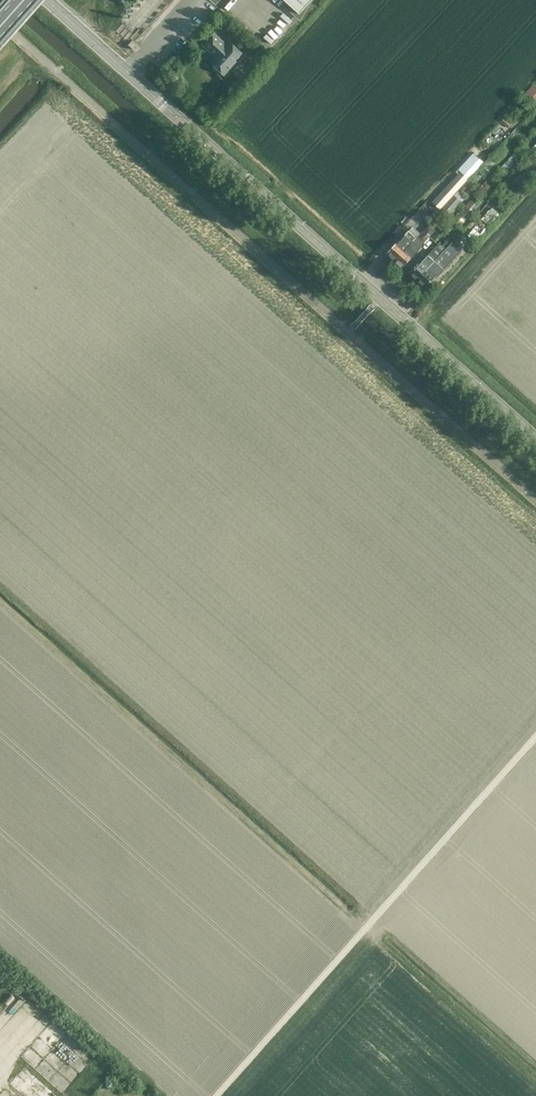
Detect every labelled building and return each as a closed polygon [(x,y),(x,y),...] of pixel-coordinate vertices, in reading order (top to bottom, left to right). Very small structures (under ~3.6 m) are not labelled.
[(309,3),(312,0),(285,0),(289,4),(286,6),(300,18),(309,3)] [(222,72),(225,75),(231,69),(235,69),(238,65),(238,62),(244,55),(229,41),(226,45),(213,33),(203,44),(213,54),(214,52),(217,55),(211,62),(214,65),(214,69),(218,73),(222,72)] [(136,45),(131,40),(127,45),(132,49),(136,45)] [(524,94),(532,101),(535,97),(535,91),(531,86),(524,94)] [(505,118),(501,122),(507,127),(511,123),(505,118)] [(473,153),(458,170),(459,171),(467,178),(482,162),(473,153)] [(459,171),(431,201),(439,209),(467,178),(459,171)] [(449,213),(460,201),(453,195),(442,207),(449,213)] [(473,196),(453,219),(459,225),(479,202),(473,196)] [(493,206),(481,216),(487,223),(499,212),(493,206)] [(387,254),(394,261),(415,237),(408,231),(387,254)] [(394,261),(402,268),(424,243),(416,236),(415,237),(394,261)] [(409,273),(417,281),(441,255),(440,254),(445,249),(439,243),(422,261),(421,260),(409,273)] [(452,243),(441,255),(417,281),(424,287),(436,274),(439,276),(462,251),(452,243)] [(25,1066),(0,1094),(0,1095),(58,1095),(25,1066)]
